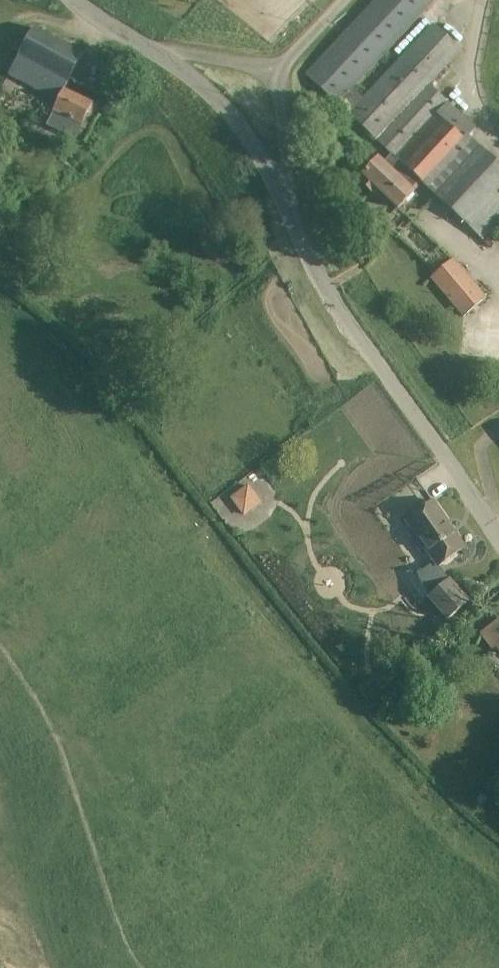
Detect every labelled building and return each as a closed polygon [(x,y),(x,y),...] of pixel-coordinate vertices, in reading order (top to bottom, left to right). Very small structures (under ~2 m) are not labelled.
[(306,74),(391,154),(383,162),(378,158),(362,175),(363,176),(360,179),(372,191),(375,187),(398,209),(414,192),(412,189),(419,181),(482,240),(498,222),(498,166),(468,137),(476,129),(429,84),(461,50),(434,24),(364,98),(351,86),(432,0),(376,0),(306,74)] [(84,54),(33,28),(9,76),(59,102),(47,124),(75,139),(93,104),(65,90),(84,54)] [(489,236),(484,242),(490,248),(495,242),(489,236)] [(487,298),(454,259),(431,279),(463,318),(487,298)] [(243,514),(261,501),(248,483),(230,496),(243,514)] [(434,502),(405,522),(434,563),(437,568),(439,566),(466,548),(434,502)] [(428,597),(427,598),(448,622),(471,601),(450,578),(449,579),(428,597)] [(479,633),(492,651),(496,648),(498,652),(498,619),(479,633)]
